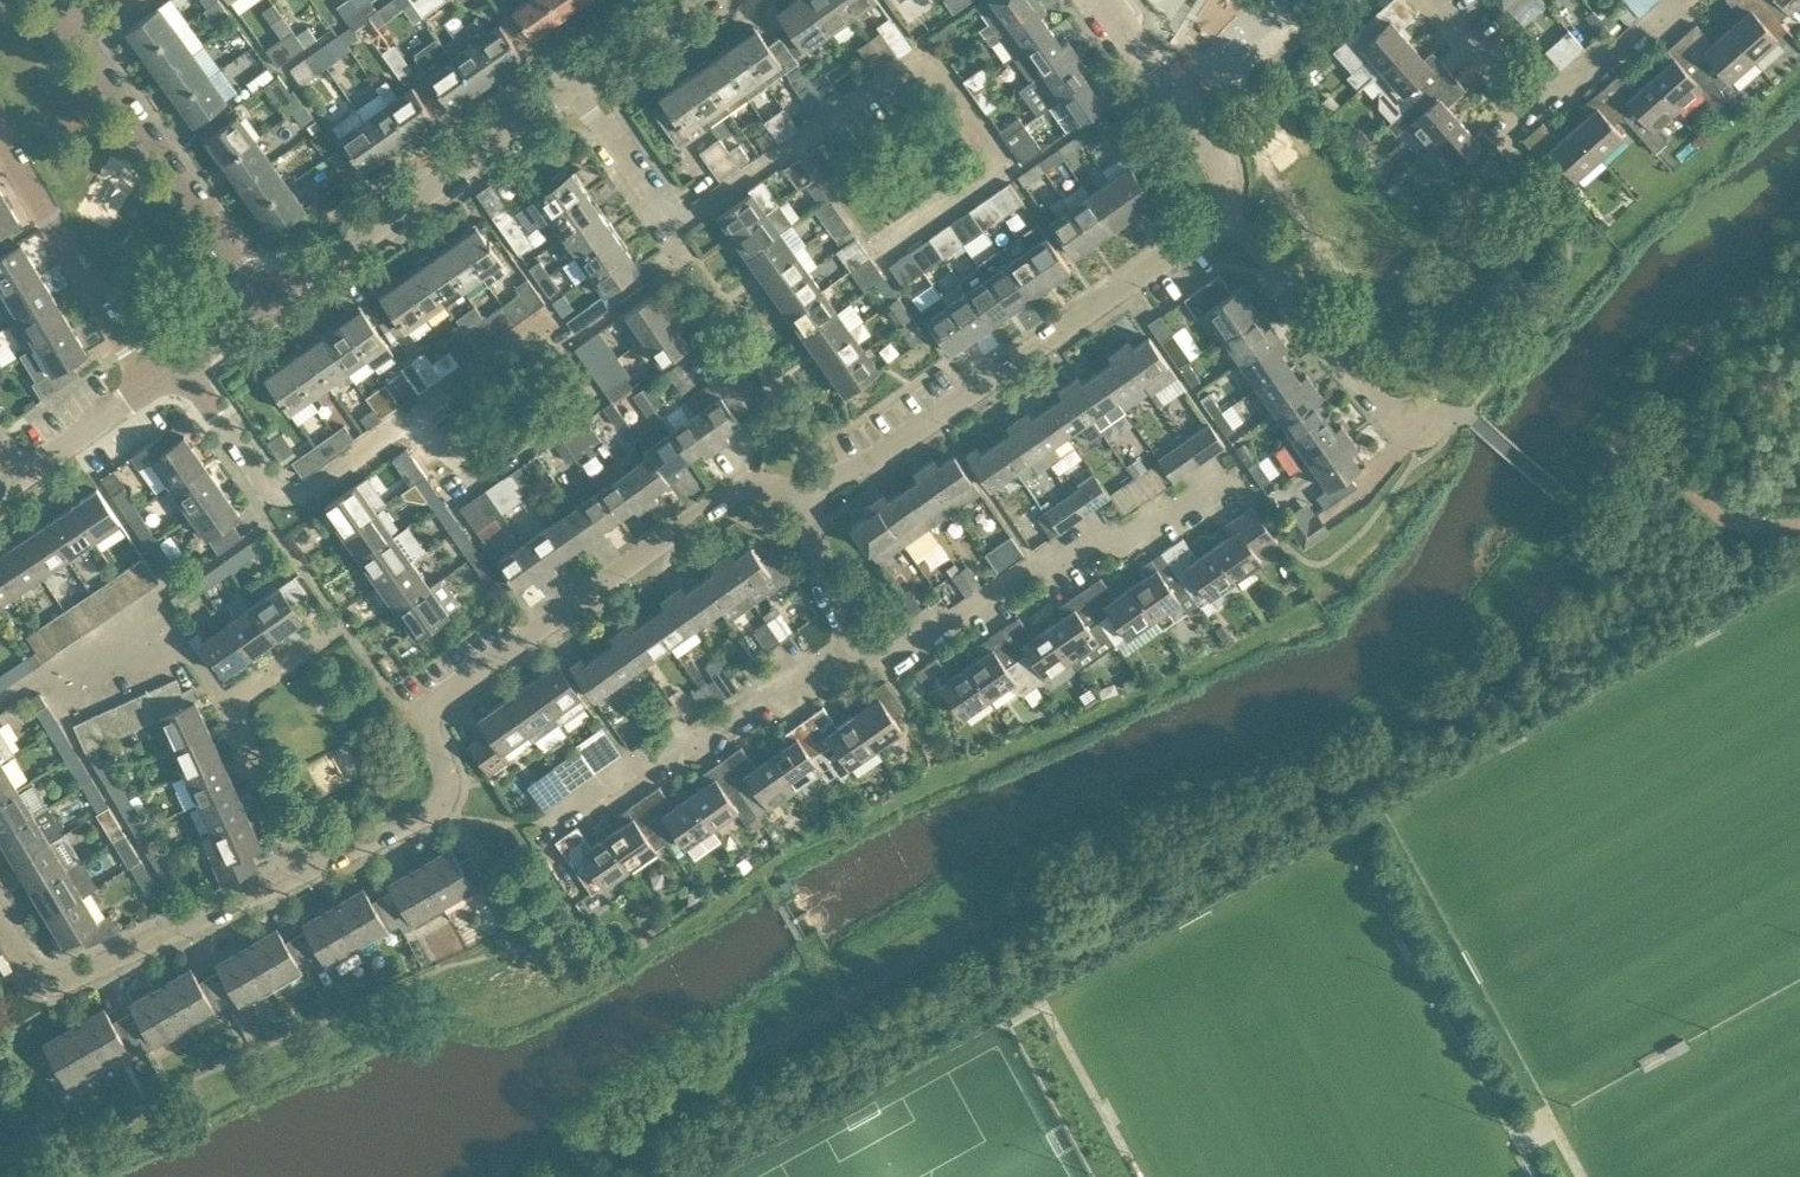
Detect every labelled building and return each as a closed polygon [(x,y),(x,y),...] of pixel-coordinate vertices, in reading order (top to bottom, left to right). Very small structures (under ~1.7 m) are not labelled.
[(206,7),(204,9),(211,18),(224,8),(218,0),(216,0),(206,7)] [(352,0),(344,0),(336,6),(337,8),(347,18),(358,10),(358,9),(352,0)] [(358,9),(369,0),(352,0),(358,9)] [(358,10),(366,19),(378,11),(370,0),(369,0),(358,10)] [(514,10),(533,37),(560,17),(548,0),(525,0),(526,1),(514,10)] [(560,17),(585,0),(548,0),(560,17)] [(781,37),(795,56),(829,31),(807,0),(793,0),(779,10),(792,29),(781,37)] [(829,31),(852,15),(842,0),(807,0),(829,31)] [(852,15),(873,0),(842,0),(852,15)] [(953,13),(971,0),(944,0),(953,13)] [(978,4),(990,22),(979,30),(986,39),(1040,0),(1039,0),(984,0),(978,4)] [(1040,0),(986,39),(990,45),(1002,36),(1015,55),(1032,43),(1051,29),(1040,14),(1046,10),(1040,0)] [(1334,50),(1349,69),(1359,60),(1373,77),(1411,44),(1398,29),(1417,12),(1406,0),(1390,0),(1373,15),(1336,49),(1334,50)] [(1514,13),(1528,0),(1501,0),(1514,13)] [(1640,16),(1658,0),(1625,0),(1640,16)] [(1728,29),(1753,58),(1777,38),(1787,28),(1779,19),(1762,0),(1727,0),(1742,17),(1728,29)] [(1779,19),(1799,1),(1799,0),(1762,0),(1779,19)] [(127,29),(144,52),(176,30),(159,6),(127,29)] [(1585,16),(1601,34),(1608,28),(1608,27),(1600,18),(1593,9),(1585,16)] [(358,10),(347,18),(352,25),(354,28),(366,19),(358,10)] [(1608,12),(1600,18),(1608,27),(1608,28),(1616,36),(1624,30),(1608,12)] [(280,38),(265,48),(276,65),(304,46),(281,14),(270,23),(280,38)] [(521,57),(523,55),(501,24),(486,34),(474,18),(466,25),(499,72),(509,65),(512,68),(523,61),(521,57)] [(950,22),(931,35),(937,44),(956,30),(950,22)] [(1696,24),(1678,40),(1700,66),(1712,79),(1719,88),(1730,79),(1753,58),(1728,29),(1713,42),(1696,24)] [(236,25),(207,43),(220,64),(249,47),(236,25)] [(475,42),(453,58),(475,89),(499,72),(466,25),(464,26),(475,42)] [(307,26),(296,34),(305,47),(316,39),(307,26)] [(755,27),(736,41),(767,85),(768,84),(767,83),(785,70),(791,77),(791,83),(795,88),(810,78),(794,56),(795,56),(781,37),(780,35),(768,44),(755,27)] [(1032,43),(1015,55),(1032,79),(1018,88),(1019,90),(1075,50),(1068,40),(1062,45),(1051,29),(1032,43)] [(192,52),(176,30),(144,52),(161,76),(193,53),(192,52)] [(880,30),(869,38),(887,63),(898,55),(880,30)] [(1569,30),(1545,51),(1561,69),(1584,48),(1569,30)] [(346,42),(340,33),(334,37),(314,51),(325,66),(350,48),(346,42)] [(869,38),(856,48),(874,73),(887,63),(869,38)] [(439,39),(415,56),(451,106),(475,89),(453,58),(439,39)] [(1712,79),(1700,66),(1678,40),(1658,57),(1665,65),(1651,78),(1672,102),(1678,109),(1700,90),(1716,107),(1727,97),(1719,88),(1712,79)] [(736,41),(717,55),(748,99),(767,85),(736,41)] [(400,78),(413,70),(395,44),(383,53),(400,78)] [(1424,58),(1411,44),(1373,77),(1372,78),(1382,89),(1379,92),(1379,106),(1392,120),(1423,91),(1424,93),(1450,71),(1432,51),(1424,58)] [(1075,50),(1019,90),(1036,115),(1050,105),(1087,79),(1076,64),(1082,60),(1075,50)] [(314,51),(302,60),(312,75),(325,66),(314,51)] [(178,99),(209,76),(193,53),(161,76),(178,99)] [(717,55),(698,68),(729,111),(747,98),(748,99),(717,55)] [(1317,64),(1308,72),(1316,80),(1324,72),(1317,64)] [(982,65),(973,72),(984,87),(993,81),(982,65)] [(267,67),(256,75),(263,85),(264,84),(265,84),(274,77),(267,67)] [(698,68),(679,81),(710,125),(729,111),(698,68)] [(821,70),(810,78),(827,102),(830,106),(841,97),(821,70)] [(1450,71),(1424,93),(1433,102),(1409,123),(1430,147),(1460,121),(1447,105),(1466,89),(1450,71)] [(973,72),(962,80),(973,95),(984,87),(973,72)] [(1619,73),(1601,89),(1623,115),(1654,149),(1665,140),(1666,131),(1660,125),(1678,109),(1672,102),(1651,78),(1636,91),(1619,73)] [(290,91),(278,75),(264,85),(276,101),(290,91)] [(209,76),(178,99),(195,123),(226,100),(209,76)] [(810,78),(795,88),(816,116),(830,106),(827,102),(810,78)] [(1087,79),(1050,105),(1068,131),(1111,100),(1104,90),(1098,94),(1087,79)] [(379,87),(390,102),(412,134),(435,117),(413,86),(398,96),(387,81),(379,87)] [(710,125),(679,81),(660,95),(667,106),(656,115),(679,147),(692,138),(687,131),(704,118),(709,126),(710,125)] [(1588,115),(1572,129),(1598,156),(1622,135),(1612,124),(1623,115),(1601,89),(1581,106),(1588,115)] [(390,102),(365,120),(388,151),(412,134),(390,102)] [(301,125),(313,116),(303,103),(291,112),(301,125)] [(357,108),(333,125),(363,168),(388,151),(365,120),(357,108)] [(764,120),(779,141),(797,128),(795,125),(789,117),(783,108),(764,120)] [(1017,114),(997,129),(1004,138),(1024,124),(1017,114)] [(237,115),(211,134),(206,138),(223,161),(254,138),(237,115)] [(1098,120),(1079,134),(1084,141),(1104,128),(1098,120)] [(1460,121),(1430,147),(1451,171),(1464,159),(1473,169),(1498,148),(1481,128),(1473,135),(1460,121)] [(1542,121),(1523,139),(1568,190),(1579,179),(1576,175),(1598,156),(1572,129),(1559,140),(1542,121)] [(1024,124),(1004,138),(1022,163),(1042,149),(1028,130),(1024,124)] [(333,143),(321,128),(309,137),(321,152),(333,143)] [(775,138),(768,128),(755,137),(763,148),(775,138)] [(1358,129),(1346,139),(1356,151),(1368,141),(1358,129)] [(1079,134),(1059,148),(1064,155),(1084,141),(1079,134)] [(254,138),(223,161),(239,185),(271,162),(254,138)] [(700,152),(719,179),(739,165),(729,151),(720,138),(700,152)] [(739,144),(729,151),(739,165),(749,158),(739,144)] [(1059,148),(1039,162),(1044,169),(1064,155),(1059,148)] [(346,162),(337,149),(328,155),(337,168),(346,162)] [(1122,155),(1103,168),(1111,179),(1134,213),(1153,199),(1122,155)] [(799,157),(784,168),(798,189),(806,183),(814,177),(799,157)] [(271,162),(239,185),(256,208),(288,185),(271,162)] [(1039,162),(1018,175),(1024,184),(1044,169),(1039,162)] [(554,185),(535,198),(526,204),(541,223),(549,217),(586,191),(572,172),(570,173),(567,169),(560,168),(552,175),(551,180),(554,185)] [(1476,174),(1464,181),(1470,191),(1482,184),(1476,174)] [(806,183),(820,203),(828,197),(814,177),(806,183)] [(751,192),(718,215),(733,236),(778,203),(761,179),(749,188),(751,192)] [(1111,179),(1091,193),(1114,226),(1134,213),(1111,179)] [(1023,201),(1015,190),(1016,189),(1011,181),(990,195),(996,203),(1004,214),(1023,201)] [(1084,183),(1063,197),(1070,208),(1093,241),(1114,226),(1091,193),(1084,183)] [(288,185),(256,208),(273,232),(305,208),(288,185)] [(513,243),(526,234),(506,206),(503,203),(507,200),(497,185),(493,188),(491,186),(479,195),(493,216),(513,243)] [(586,191),(549,217),(563,236),(599,210),(586,191)] [(996,203),(990,195),(970,209),(983,228),(1003,215),(1004,214),(996,203)] [(828,197),(820,203),(813,208),(827,228),(842,217),(828,197)] [(20,222),(7,201),(0,205),(0,233),(20,222)] [(778,203),(733,236),(747,255),(780,232),(793,223),(778,203)] [(1070,208),(1050,222),(1073,255),(1093,241),(1070,208)] [(970,209),(951,222),(964,241),(983,228),(970,209)] [(599,210),(563,236),(576,255),(612,229),(599,210)] [(842,217),(827,228),(840,247),(848,242),(848,243),(856,237),(842,217)] [(1602,218),(1596,223),(1604,231),(1610,226),(1602,218)] [(951,222),(930,237),(945,257),(952,252),(954,255),(966,248),(962,242),(964,241),(951,222)] [(1019,236),(1050,282),(1070,268),(1038,222),(1019,236)] [(473,224),(455,237),(482,275),(481,276),(489,286),(508,272),(475,226),(474,226),(473,224)] [(612,229),(576,255),(589,274),(626,248),(612,229)] [(780,232),(747,255),(761,275),(794,251),(780,232)] [(526,234),(513,243),(520,253),(533,243),(526,234)] [(1019,236),(999,249),(1030,296),(1050,282),(1019,236)] [(455,237),(436,250),(463,289),(481,276),(482,275),(455,237)] [(856,237),(848,243),(862,261),(850,270),(870,256),(856,237)] [(930,237),(911,250),(925,271),(945,257),(930,237)] [(0,256),(0,286),(3,291),(38,270),(21,243),(0,256)] [(604,295),(567,320),(575,332),(621,300),(612,287),(640,267),(626,248),(589,274),(604,295)] [(977,264),(980,268),(981,267),(1010,310),(1030,296),(999,249),(977,264)] [(436,250),(417,264),(444,302),(463,289),(436,250)] [(911,250),(890,264),(905,285),(925,271),(911,250)] [(794,251),(761,275),(775,295),(808,271),(794,251)] [(884,276),(870,256),(850,270),(863,289),(867,286),(868,288),(874,283),(884,276)] [(540,260),(530,267),(539,281),(549,274),(540,260)] [(417,264),(398,277),(425,315),(444,302),(417,264)] [(981,267),(980,268),(961,281),(991,323),(1010,310),(981,267)] [(38,270),(3,291),(19,318),(54,297),(38,270)] [(775,295),(789,314),(822,291),(808,271),(775,295)] [(550,274),(549,274),(539,281),(549,294),(559,287),(550,274)] [(1184,298),(1196,315),(1205,309),(1223,336),(1254,314),(1245,300),(1252,295),(1243,283),(1231,291),(1219,274),(1184,298)] [(883,295),(893,289),(884,276),(874,283),(883,295)] [(380,293),(394,313),(406,330),(425,315),(398,277),(391,282),(393,284),(380,293)] [(521,292),(503,305),(516,323),(533,310),(545,302),(529,278),(517,287),(521,292)] [(966,291),(948,304),(971,337),(991,323),(961,281),(960,282),(966,291)] [(822,291),(789,314),(803,334),(836,310),(822,291)] [(653,293),(617,318),(635,344),(644,338),(677,315),(670,305),(664,309),(653,293)] [(912,315),(898,296),(882,307),(896,327),(904,321),(912,315)] [(941,296),(920,310),(950,352),(971,337),(948,304),(947,304),(941,296)] [(54,297),(19,318),(35,344),(70,324),(54,297)] [(374,367),(394,353),(359,305),(340,318),(374,367)] [(503,305),(484,318),(497,336),(516,323),(503,305)] [(803,334),(817,354),(850,330),(836,310),(803,334)] [(1254,314),(1223,336),(1240,361),(1279,334),(1271,322),(1264,327),(1254,314)] [(677,315),(644,338),(662,364),(689,345),(678,329),(684,325),(677,315)] [(912,315),(904,321),(919,341),(927,336),(912,315)] [(374,367),(340,318),(333,324),(334,325),(322,334),(348,371),(367,358),(373,367),(374,367)] [(484,318),(465,332),(478,350),(497,336),(484,318)] [(52,371),(33,382),(43,399),(78,374),(71,361),(87,351),(70,324),(35,344),(52,371)] [(1187,325),(1173,330),(1186,357),(1199,351),(1187,325)] [(462,328),(444,341),(452,353),(460,363),(478,350),(465,332),(462,328)] [(850,330),(817,354),(831,374),(865,350),(850,330)] [(348,371),(322,334),(303,347),(329,384),(335,392),(354,378),(348,371)] [(594,334),(575,348),(593,374),(617,357),(605,340),(600,343),(594,334)] [(1187,360),(1169,334),(1161,340),(1179,366),(1187,360)] [(1279,334),(1240,361),(1258,386),(1289,364),(1280,351),(1287,346),(1279,334)] [(1121,347),(1144,380),(1160,403),(1164,400),(1157,390),(1177,376),(1149,336),(1133,347),(1129,341),(1121,347)] [(424,352),(413,360),(430,384),(441,376),(460,363),(452,353),(444,341),(443,342),(449,350),(432,363),(424,352)] [(303,347),(284,361),(310,397),(329,384),(303,347)] [(1113,361),(1100,371),(1118,398),(1144,380),(1121,347),(1109,355),(1113,361)] [(865,350),(831,374),(846,393),(879,370),(865,350)] [(617,357),(593,374),(612,400),(630,388),(629,387),(632,385),(626,377),(630,374),(617,357)] [(430,384),(413,360),(401,369),(419,392),(430,384)] [(1187,360),(1179,366),(1192,385),(1200,379),(1187,360)] [(310,397),(284,361),(265,375),(290,411),(310,397)] [(667,372),(681,393),(695,383),(681,362),(667,372)] [(1289,364),(1258,386),(1276,412),(1314,386),(1306,373),(1299,378),(1289,364)] [(1078,376),(1070,382),(1102,429),(1125,412),(1116,400),(1118,398),(1100,371),(1083,383),(1078,376)] [(724,373),(687,400),(719,445),(729,438),(725,432),(740,421),(736,415),(748,406),(724,373)] [(1063,396),(1049,406),(1068,433),(1079,426),(1090,441),(1102,432),(1100,430),(1102,429),(1070,382),(1058,390),(1063,396)] [(384,383),(366,396),(375,408),(382,418),(400,405),(384,383)] [(649,383),(633,394),(632,395),(639,404),(656,392),(649,383)] [(1314,386),(1276,412),(1294,438),(1325,416),(1315,402),(1322,397),(1314,386)] [(656,392),(639,404),(646,415),(654,409),(663,403),(656,392)] [(1209,392),(1201,398),(1214,417),(1222,411),(1209,392)] [(612,400),(602,406),(617,426),(626,420),(618,408),(612,400)] [(687,400),(662,417),(690,456),(704,446),(709,452),(719,445),(687,400)] [(1028,411),(1020,417),(1051,462),(1060,455),(1052,444),(1068,433),(1049,406),(1032,418),(1028,411)] [(375,408),(361,417),(369,428),(382,418),(375,408)] [(1222,411),(1214,417),(1227,435),(1235,430),(1222,411)] [(661,416),(635,434),(649,454),(669,481),(679,474),(674,467),(690,456),(661,416)] [(1301,470),(1311,463),(1349,436),(1341,424),(1334,428),(1325,416),(1294,438),(1284,444),(1301,470)] [(1012,432),(1000,440),(1018,468),(1028,461),(1037,472),(1051,462),(1020,417),(1007,425),(1012,432)] [(600,438),(586,418),(560,436),(574,456),(575,457),(600,438)] [(1209,422),(1185,439),(1201,463),(1225,446),(1209,422)] [(344,424),(334,432),(344,445),(354,438),(344,424)] [(281,432),(268,440),(283,463),(295,454),(281,432)] [(344,445),(334,432),(315,445),(292,461),(302,475),(325,459),(344,445)] [(161,435),(132,455),(140,467),(152,459),(170,485),(203,461),(185,435),(169,446),(161,435)] [(574,456),(560,436),(552,442),(567,462),(574,456)] [(1349,436),(1311,463),(1328,488),(1317,496),(1325,508),(1357,486),(1349,474),(1360,466),(1350,452),(1357,447),(1349,436)] [(1158,458),(1160,461),(1154,466),(1161,476),(1175,466),(1182,476),(1201,463),(1185,439),(1158,458)] [(977,446),(966,454),(990,487),(1018,468),(1000,440),(981,453),(977,446)] [(1245,443),(1236,449),(1249,468),(1258,462),(1245,443)] [(407,449),(398,455),(416,481),(425,475),(407,449)] [(616,458),(614,459),(647,505),(658,498),(654,492),(669,481),(649,454),(625,471),(616,458)] [(924,465),(954,509),(980,491),(955,454),(939,465),(934,458),(924,465)] [(1127,466),(1135,477),(1150,498),(1157,493),(1182,476),(1175,466),(1161,476),(1154,466),(1148,469),(1139,457),(1127,466)] [(614,459),(591,476),(619,516),(633,506),(638,512),(647,505),(614,459)] [(203,461),(170,485),(188,511),(221,487),(203,461)] [(1258,462),(1249,468),(1262,486),(1271,480),(1258,462)] [(518,465),(511,471),(525,491),(532,485),(518,465)] [(919,479),(903,490),(929,526),(954,509),(924,465),(914,472),(919,479)] [(103,477),(111,489),(128,515),(137,508),(112,471),(103,477)] [(511,471),(485,489),(502,512),(520,499),(517,496),(525,491),(511,471)] [(425,475),(416,481),(435,507),(443,501),(425,475)] [(367,476),(324,507),(343,533),(376,510),(375,510),(386,502),(367,476)] [(599,490),(574,507),(598,540),(608,533),(603,527),(619,516),(591,476),(590,476),(599,490)] [(1133,476),(1109,493),(1124,516),(1150,498),(1135,477),(1134,477),(1133,476)] [(1097,477),(1073,493),(1086,513),(1110,497),(1097,477)] [(221,487),(188,511),(206,537),(240,513),(221,487)] [(97,488),(71,506),(93,540),(120,522),(97,488)] [(485,489),(459,507),(476,531),(483,540),(502,527),(495,517),(502,512),(485,489)] [(883,493),(873,501),(903,544),(929,526),(903,490),(888,500),(883,493)] [(1048,511),(1046,512),(1059,532),(1086,513),(1073,493),(1053,507),(1048,511)] [(1048,500),(1041,505),(1046,512),(1048,511),(1053,507),(1048,500)] [(1307,500),(1283,517),(1292,531),(1317,513),(1315,511),(1314,512),(1307,500)] [(443,501),(435,507),(453,532),(462,526),(443,501)] [(903,544),(873,501),(863,507),(868,514),(852,525),(878,562),(903,544)] [(1038,504),(1030,510),(1036,519),(1044,513),(1038,504)] [(71,506),(45,524),(67,557),(93,540),(71,506)] [(1258,555),(1278,542),(1253,506),(1223,526),(1229,535),(1213,546),(1235,578),(1261,560),(1258,555)] [(574,507),(549,525),(568,552),(583,541),(588,547),(598,540),(574,507)] [(128,515),(146,541),(154,535),(137,508),(128,515)] [(376,510),(343,533),(361,559),(394,536),(394,535),(376,510)] [(1317,513),(1292,531),(1304,547),(1328,530),(1317,513)] [(45,524),(19,541),(41,575),(67,557),(45,524)] [(394,536),(361,559),(379,584),(412,561),(426,551),(408,525),(394,535),(394,536)] [(549,525),(524,543),(547,576),(557,568),(553,562),(568,552),(549,525)] [(462,526),(453,532),(471,558),(480,552),(462,526)] [(163,567),(172,561),(154,535),(146,541),(163,567)] [(984,554),(998,573),(1025,555),(1011,535),(984,554)] [(1183,537),(1162,551),(1199,603),(1235,578),(1213,546),(1197,557),(1183,537)] [(0,554),(0,569),(15,592),(41,575),(19,541),(0,554)] [(250,543),(224,561),(230,570),(256,552),(250,543)] [(524,543),(498,561),(517,587),(533,576),(537,583),(547,576),(524,543)] [(731,550),(722,557),(754,602),(789,577),(770,552),(761,559),(752,546),(736,557),(731,550)] [(1147,575),(1131,586),(1154,619),(1179,601),(1187,612),(1199,603),(1162,551),(1141,566),(1147,575)] [(480,552),(471,558),(489,583),(498,577),(480,552)] [(144,557),(133,565),(149,590),(161,582),(144,557)] [(716,571),(701,581),(728,621),(754,602),(722,557),(711,565),(716,571)] [(224,561),(199,579),(205,588),(230,570),(224,561)] [(412,561),(379,584),(397,610),(443,578),(442,576),(429,585),(412,561)] [(118,575),(134,599),(149,590),(133,565),(118,575)] [(967,565),(960,571),(974,590),(981,585),(967,565)] [(15,592),(0,569),(0,602),(15,592)] [(953,576),(967,596),(974,590),(960,571),(953,576)] [(106,583),(123,607),(134,599),(118,575),(106,583)] [(294,575),(254,604),(277,637),(303,619),(292,602),(306,592),(294,575)] [(1101,577),(1081,591),(1100,620),(1116,643),(1127,636),(1128,637),(1154,619),(1131,586),(1115,597),(1101,577)] [(443,578),(397,610),(415,636),(448,612),(461,603),(443,578)] [(199,579),(172,598),(178,607),(205,588),(199,579)] [(681,586),(671,593),(695,626),(719,609),(728,621),(701,581),(686,592),(681,586)] [(108,617),(123,607),(106,583),(92,592),(108,617)] [(909,589),(900,595),(914,615),(923,609),(909,589)] [(925,598),(930,606),(941,598),(936,591),(925,598)] [(1116,643),(1100,620),(1081,591),(1058,606),(1065,616),(1049,626),(1072,660),(1079,669),(1116,643)] [(92,592),(80,600),(96,624),(108,617),(92,592)] [(666,606),(651,617),(670,644),(695,626),(671,593),(661,600),(666,606)] [(65,610),(82,634),(96,624),(80,600),(65,610)] [(1247,603),(1240,607),(1246,615),(1253,611),(1247,603)] [(254,604),(229,622),(252,655),(277,637),(254,604)] [(65,610),(38,628),(55,652),(82,634),(65,610)] [(793,632),(779,612),(767,621),(781,641),(793,632)] [(631,622),(621,629),(645,662),(670,644),(651,617),(635,628),(631,622)] [(1018,617),(998,631),(1035,684),(1046,677),(1046,678),(1072,660),(1049,626),(1033,638),(1018,617)] [(781,641),(767,621),(754,630),(768,650),(781,641)] [(199,631),(189,638),(207,663),(214,658),(225,674),(252,655),(229,622),(204,639),(199,631)] [(1222,622),(1215,627),(1223,639),(1232,634),(1222,622)] [(30,640),(37,650),(43,660),(55,652),(38,628),(27,635),(30,640)] [(615,642),(600,653),(620,680),(645,662),(621,629),(611,636),(615,642)] [(983,655),(967,665),(990,697),(1010,683),(1014,690),(1023,692),(1035,684),(998,631),(977,645),(983,655)] [(749,649),(742,654),(749,664),(755,659),(749,649)] [(31,668),(43,660),(37,650),(25,658),(31,668)] [(581,657),(570,665),(594,699),(620,680),(600,653),(586,663),(581,657)] [(937,656),(915,671),(934,700),(946,691),(963,716),(990,697),(967,665),(951,677),(937,656)] [(4,672),(3,674),(9,683),(31,668),(25,658),(4,672)] [(557,662),(531,680),(561,723),(587,705),(557,662)] [(724,666),(711,675),(727,697),(740,688),(724,666)] [(1124,679),(1128,688),(1141,682),(1138,673),(1124,679)] [(176,678),(163,684),(175,709),(188,703),(176,678)] [(531,680),(506,698),(529,731),(535,739),(559,722),(560,724),(561,723),(531,680)] [(870,704),(853,716),(875,747),(901,729),(893,716),(905,708),(885,680),(863,695),(870,704)] [(163,684),(151,689),(162,715),(175,709),(163,684)] [(700,686),(693,692),(707,711),(714,706),(700,686)] [(151,689),(138,695),(150,721),(159,717),(162,715),(151,689)] [(47,704),(40,692),(28,699),(35,711),(36,710),(47,704)] [(138,695),(125,701),(137,727),(150,721),(138,695)] [(488,731),(470,744),(490,772),(509,758),(504,750),(529,731),(506,698),(479,718),(488,731)] [(209,729),(195,700),(188,703),(175,709),(162,715),(159,717),(172,746),(209,729)] [(125,701),(113,707),(124,733),(137,727),(125,701)] [(47,704),(36,710),(49,732),(60,725),(47,704)] [(823,706),(803,720),(842,776),(848,773),(849,764),(850,765),(875,747),(853,716),(837,727),(823,706)] [(113,707),(100,712),(112,738),(124,733),(113,707)] [(641,710),(634,716),(648,735),(656,730),(641,710)] [(100,712),(87,718),(99,744),(112,738),(100,712)] [(1015,713),(1005,720),(1015,734),(1024,728),(1015,713)] [(87,718),(74,724),(86,750),(96,746),(99,744),(87,718)] [(787,744),(771,755),(795,789),(821,771),(827,779),(837,772),(841,777),(842,776),(803,720),(781,735),(787,744)] [(60,725),(49,732),(66,759),(76,752),(60,725)] [(1,761),(1,760),(15,752),(0,728),(0,762),(1,761)] [(209,729),(172,746),(185,774),(222,758),(209,729)] [(605,730),(579,748),(596,772),(621,753),(605,730)] [(96,746),(86,750),(103,777),(112,772),(96,746)] [(741,746),(720,760),(758,814),(769,807),(795,789),(771,755),(755,766),(741,746)] [(579,748),(553,767),(569,790),(596,772),(579,748)] [(76,752),(66,759),(82,785),(92,779),(76,752)] [(335,757),(316,766),(324,785),(343,777),(335,757)] [(222,758),(185,774),(198,802),(235,786),(222,758)] [(758,814),(720,760),(699,775),(705,784),(689,795),(711,826),(736,809),(746,823),(749,820),(755,828),(762,823),(757,815),(758,814)] [(0,762),(0,800),(32,780),(31,778),(17,787),(1,761),(0,762)] [(527,785),(544,808),(569,790),(553,767),(527,785)] [(112,772),(103,777),(120,805),(129,798),(112,772)] [(92,779),(82,785),(98,812),(109,806),(92,779)] [(0,800),(0,836),(34,815),(33,814),(48,805),(32,780),(0,800)] [(235,786),(198,802),(211,831),(248,814),(235,786)] [(650,792),(639,800),(658,827),(667,840),(683,863),(693,857),(694,856),(696,858),(721,841),(711,826),(689,795),(673,806),(659,786),(650,792)] [(854,794),(843,802),(850,812),(861,804),(854,794)] [(129,798),(120,805),(135,831),(146,825),(129,798)] [(623,824),(607,835),(629,866),(667,840),(639,800),(617,815),(623,824)] [(125,833),(109,806),(98,812),(114,839),(125,833)] [(0,836),(0,837),(15,863),(61,835),(44,807),(33,814),(34,815),(0,836)] [(248,814),(211,831),(223,858),(213,862),(223,883),(258,867),(250,849),(261,843),(248,814)] [(146,825),(135,831),(152,858),(162,852),(146,825)] [(577,825),(555,840),(591,892),(629,866),(607,835),(591,846),(577,825)] [(61,835),(15,863),(31,889),(66,868),(80,859),(64,833),(61,835)] [(125,833),(114,839),(131,866),(141,860),(125,833)] [(450,847),(422,863),(447,908),(476,891),(475,890),(487,884),(473,860),(461,866),(450,847)] [(162,852),(152,858),(169,886),(179,880),(162,852)] [(736,858),(741,866),(750,860),(744,852),(736,858)] [(141,860),(131,866),(147,893),(158,887),(141,860)] [(401,901),(391,907),(405,931),(415,925),(416,926),(447,908),(422,863),(390,881),(401,901)] [(66,868),(31,889),(47,915),(82,895),(66,868)] [(363,887),(337,902),(362,947),(390,931),(389,931),(400,924),(404,932),(405,931),(391,907),(386,900),(375,906),(363,887)] [(82,895),(47,915),(64,943),(99,922),(82,895)] [(362,947),(337,902),(304,921),(315,941),(304,948),(318,972),(319,971),(326,984),(333,980),(326,967),(329,965),(330,966),(362,947)] [(318,972),(304,948),(300,940),(288,947),(277,927),(246,944),(272,989),(303,971),(302,970),(306,968),(311,976),(318,972)] [(229,981),(218,987),(227,1004),(232,1011),(243,1005),(272,989),(246,944),(217,961),(229,981)] [(191,966),(161,984),(186,1028),(217,1011),(216,1010),(227,1004),(218,987),(213,979),(202,986),(191,966)] [(142,1021),(131,1027),(141,1044),(145,1051),(156,1045),(157,1045),(186,1028),(161,984),(131,1001),(142,1021)] [(104,1006),(74,1024),(100,1068),(130,1051),(130,1050),(141,1044),(131,1027),(127,1020),(116,1026),(104,1006)] [(44,1041),(52,1055),(56,1061),(45,1067),(59,1091),(70,1085),(70,1086),(100,1068),(74,1024),(44,1041)] [(1689,1049),(1683,1040),(1665,1051),(1670,1060),(1689,1049)] [(56,1061),(52,1055),(41,1061),(45,1067),(56,1061)]
